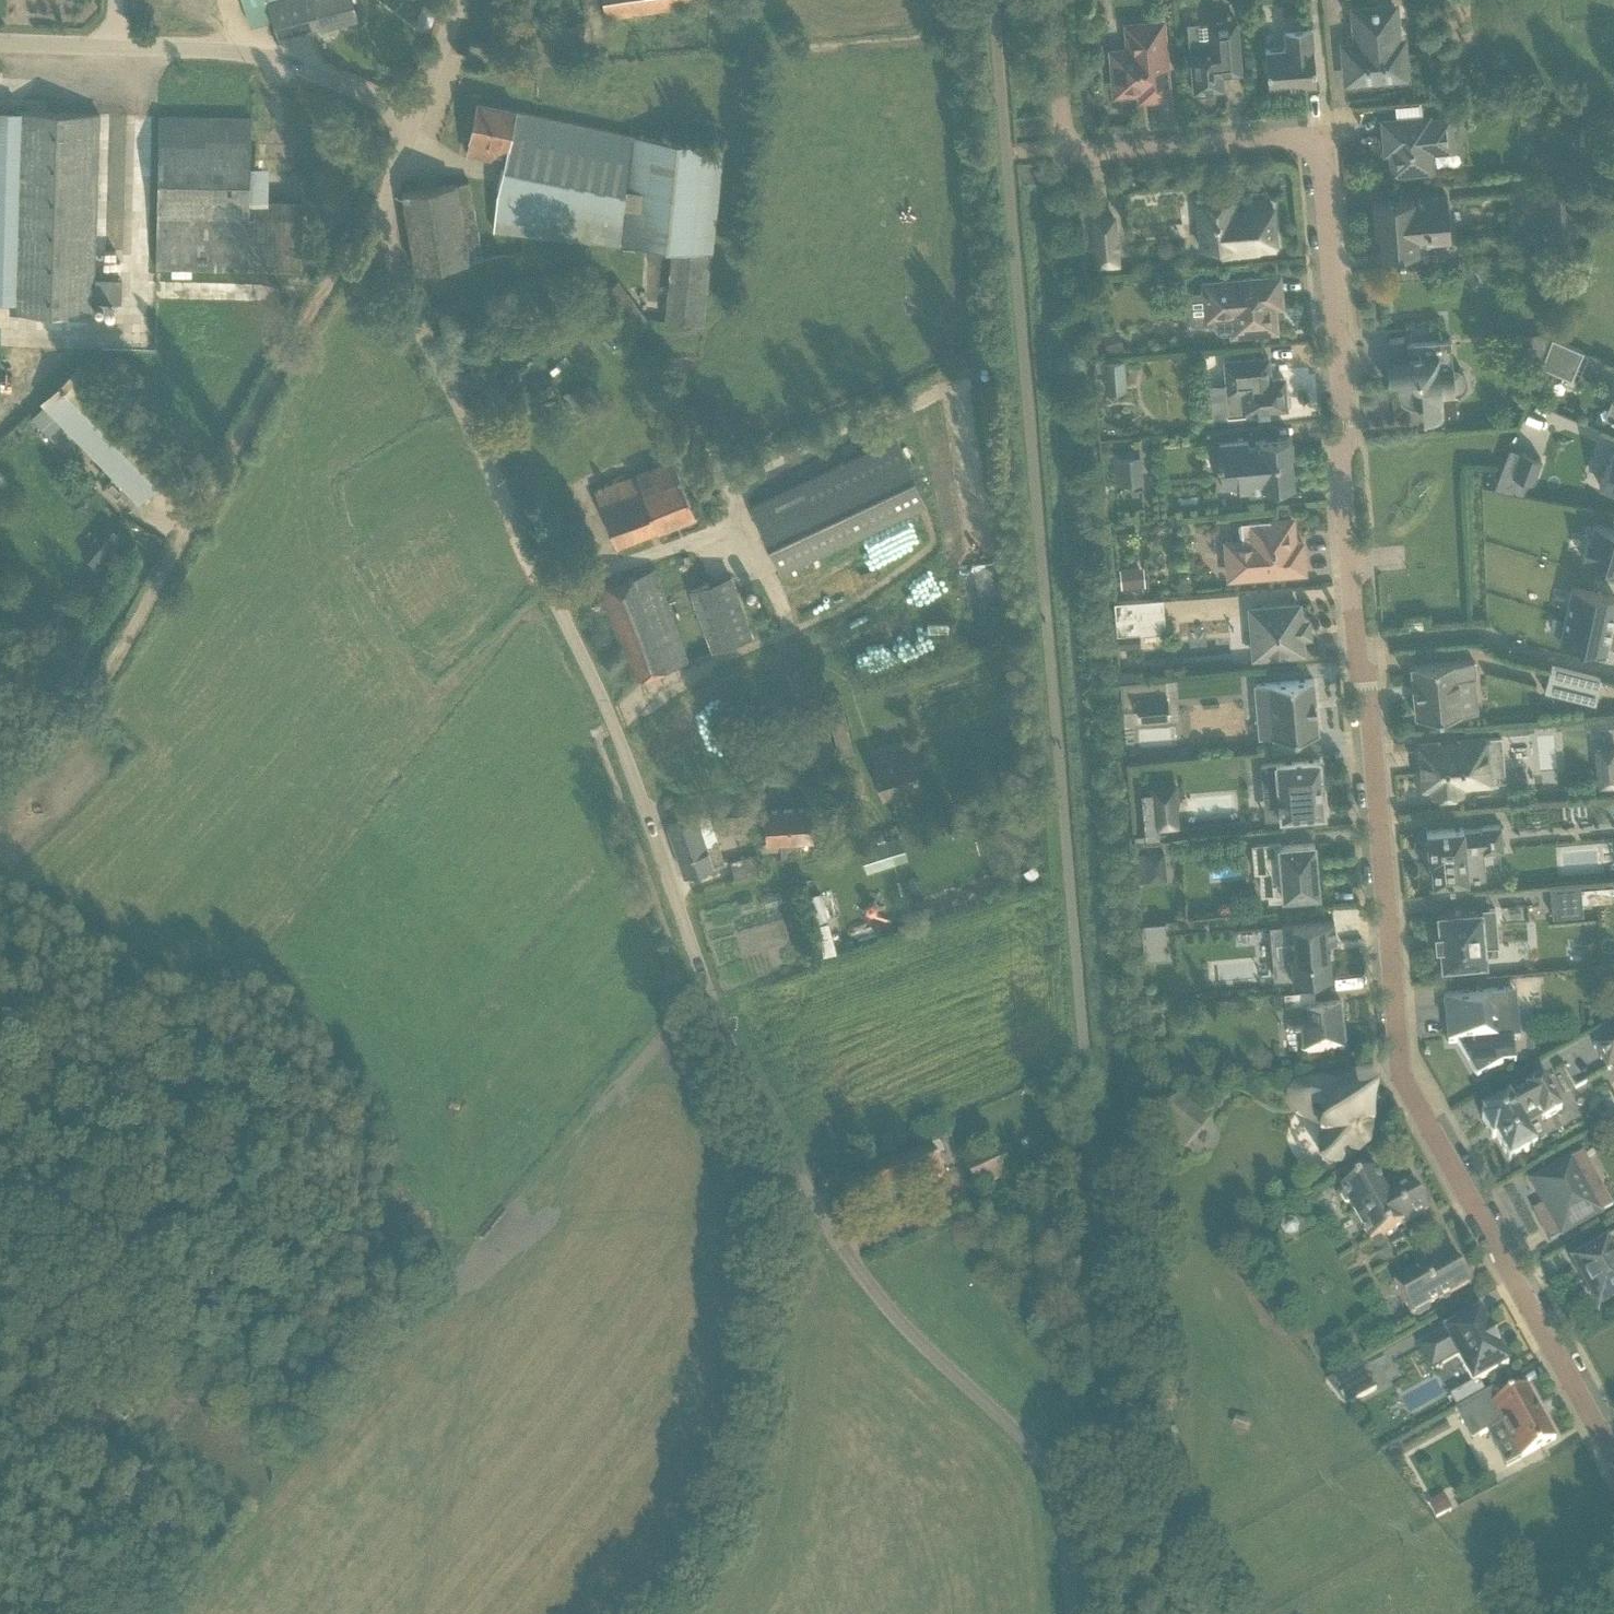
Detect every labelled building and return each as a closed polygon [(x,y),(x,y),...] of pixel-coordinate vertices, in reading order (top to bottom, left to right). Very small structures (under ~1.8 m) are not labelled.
[(249,26),(275,19),(279,37),(308,29),(300,0),(242,0),(249,26)] [(308,29),(356,16),(351,1),(354,0),(300,0),(308,29)] [(605,20),(690,7),(690,2),(689,0),(602,0),(605,20)] [(1339,43),(1342,87),(1410,81),(1406,37),(1401,37),(1398,2),(1348,7),(1351,41),(1339,43)] [(422,8),(412,27),(426,32),(433,12),(422,8)] [(1122,23),(1124,47),(1107,49),(1111,99),(1136,96),(1137,104),(1172,101),(1165,19),(1122,23)] [(1235,19),(1188,23),(1194,92),(1197,92),(1200,94),(1210,93),(1213,91),(1222,90),(1221,74),(1225,74),(1226,75),(1240,74),(1235,19)] [(1268,88),(1316,85),(1311,28),(1283,31),(1284,48),(1265,49),(1268,88)] [(497,193),(494,232),(619,245),(630,135),(516,110),(516,111),(477,103),(469,141),(470,141),(467,155),(503,163),(497,193)] [(10,299),(9,313),(93,315),(98,136),(99,114),(0,110),(0,299),(10,299)] [(1432,115),(1379,119),(1382,157),(1388,156),(1390,178),(1435,174),(1433,155),(1455,153),(1452,117),(1432,118),(1432,115)] [(159,116),(158,143),(156,267),(300,270),(302,202),(249,200),(251,117),(159,116)] [(724,145),(633,136),(622,244),(671,249),(664,321),(703,325),(724,145)] [(482,260),(468,182),(402,194),(415,271),(482,260)] [(1446,196),(1372,202),(1375,234),(1380,234),(1382,254),(1418,251),(1418,243),(1450,241),(1446,196)] [(1232,201),(1197,204),(1201,250),(1220,249),(1220,255),(1275,250),(1272,205),(1246,207),(1247,215),(1233,216),(1232,201)] [(1094,269),(1120,267),(1115,214),(1090,216),(1094,269)] [(591,264),(579,274),(633,339),(644,330),(639,323),(645,318),(634,304),(642,298),(635,290),(628,296),(616,281),(610,287),(591,264)] [(1275,276),(1200,286),(1200,291),(1191,292),(1187,298),(1189,321),(1195,325),(1213,325),(1214,329),(1216,332),(1220,334),(1224,334),(1229,334),(1229,335),(1275,331),(1272,299),(1279,298),(1278,278),(1275,279),(1275,276)] [(575,281),(549,296),(571,334),(597,318),(575,281)] [(1101,336),(1107,354),(1124,349),(1118,331),(1101,336)] [(1503,350),(1544,346),(1542,333),(1502,337),(1503,350)] [(1551,339),(1540,367),(1571,380),(1583,352),(1551,339)] [(1407,357),(1386,359),(1387,380),(1392,380),(1392,383),(1394,387),(1395,391),(1398,395),(1402,398),(1405,401),(1409,403),(1414,404),(1416,404),(1419,405),(1422,405),(1423,418),(1435,416),(1455,415),(1454,395),(1456,395),(1458,394),(1461,393),(1462,392),(1463,391),(1464,390),(1465,388),(1465,387),(1466,385),(1466,383),(1466,380),(1466,378),(1465,376),(1464,374),(1462,372),(1460,371),(1458,370),(1456,369),(1453,369),(1452,369),(1449,341),(1406,344),(1407,357)] [(1268,358),(1223,362),(1225,383),(1224,383),(1227,415),(1286,409),(1286,406),(1288,403),(1287,393),(1284,391),(1283,379),(1268,380),(1268,374),(1269,374),(1268,358)] [(1105,392),(1126,391),(1124,361),(1094,363),(1095,373),(1103,372),(1105,392)] [(42,403),(43,405),(30,418),(47,436),(61,423),(123,487),(138,502),(176,466),(160,450),(79,367),(42,403)] [(1603,418),(1613,423),(1613,392),(1603,418)] [(894,436),(748,505),(780,571),(926,502),(894,436)] [(1291,437),(1217,445),(1221,489),(1238,487),(1238,491),(1294,485),(1291,454),(1292,454),(1291,439),(1291,437)] [(1532,484),(1540,460),(1510,449),(1494,489),(1522,496),(1528,482),(1532,484)] [(1138,456),(1138,450),(1112,453),(1115,487),(1143,484),(1140,456),(1138,456)] [(1613,491),(1613,451),(1599,484),(1613,491)] [(672,460),(594,491),(615,547),(694,516),(672,460)] [(75,498),(71,502),(71,508),(76,512),(81,512),(85,508),(85,502),(81,498),(75,498)] [(1520,558),(1533,560),(1532,571),(1579,579),(1584,549),(1594,541),(1611,543),(1601,577),(1612,581),(1613,573),(1613,516),(1530,501),(1527,520),(1513,517),(1506,552),(1521,555),(1520,558)] [(1291,521),(1237,525),(1238,539),(1222,541),(1226,579),(1303,572),(1301,553),(1299,553),(1299,545),(1293,545),(1291,521)] [(113,552),(124,539),(107,525),(96,538),(113,552)] [(1141,569),(1124,571),(1125,587),(1142,586),(1141,569)] [(655,570),(598,590),(632,682),(689,662),(655,570)] [(731,576),(688,592),(711,652),(753,637),(731,576)] [(1113,603),(1116,635),(1118,635),(1117,649),(1140,648),(1139,634),(1166,632),(1163,599),(1113,603)] [(1298,605),(1247,610),(1251,658),(1302,653),(1300,637),(1308,636),(1307,622),(1299,622),(1298,605)] [(1423,619),(1408,621),(1409,629),(1424,628),(1423,619)] [(1475,661),(1412,666),(1416,718),(1478,713),(1475,676),(1476,676),(1475,661)] [(1601,679),(1550,666),(1543,692),(1595,705),(1601,679)] [(1312,679),(1253,685),(1258,739),(1317,734),(1312,679)] [(1165,680),(1120,683),(1123,711),(1137,710),(1138,719),(1168,717),(1165,680)] [(777,723),(795,717),(792,708),(749,722),(758,751),(783,743),(777,723)] [(1536,735),(1518,735),(1518,771),(1537,771),(1536,735)] [(1501,737),(1418,744),(1422,789),(1439,788),(1439,795),(1464,793),(1464,789),(1489,787),(1489,785),(1491,784),(1491,782),(1505,781),(1501,737)] [(1595,748),(1595,750),(1593,750),(1597,788),(1598,788),(1598,789),(1613,788),(1613,746),(1595,748)] [(1319,759),(1260,764),(1264,820),(1324,814),(1319,759)] [(1193,799),(1194,811),(1212,811),(1211,798),(1193,799)] [(780,859),(800,858),(799,841),(812,840),(811,806),(764,809),(764,813),(753,814),(757,847),(760,847),(761,851),(779,850),(780,859)] [(751,812),(713,815),(716,835),(752,832),(751,812)] [(667,827),(683,876),(724,862),(708,813),(667,827)] [(826,854),(852,846),(851,842),(854,841),(848,821),(822,828),(827,846),(824,847),(826,854)] [(1150,822),(1138,824),(1139,839),(1152,838),(1150,822)] [(1464,828),(1426,832),(1428,862),(1430,862),(1432,883),(1469,880),(1466,851),(1482,850),(1482,852),(1503,850),(1500,824),(1479,826),(1479,829),(1464,830),(1464,828)] [(887,839),(858,849),(866,872),(895,863),(887,839)] [(1280,842),(1251,844),(1253,874),(1258,873),(1260,896),(1267,895),(1268,902),(1285,900),(1285,896),(1318,894),(1314,844),(1280,846),(1280,842)] [(1164,851),(1143,853),(1146,883),(1167,881),(1164,851)] [(760,872),(757,854),(729,862),(734,879),(760,872)] [(1581,905),(1611,902),(1610,887),(1580,889),(1579,884),(1549,887),(1551,918),(1582,915),(1581,905)] [(818,893),(804,896),(812,924),(826,920),(818,893)] [(1483,911),(1437,913),(1437,916),(1438,916),(1439,933),(1435,934),(1436,947),(1440,947),(1442,964),(1441,964),(1441,967),(1487,964),(1486,947),(1498,946),(1494,908),(1483,908),(1483,911)] [(1333,921),(1281,925),(1284,958),(1290,957),(1292,979),(1331,976),(1329,954),(1327,954),(1326,941),(1335,940),(1333,921)] [(1143,961),(1167,959),(1164,923),(1140,924),(1143,961)] [(1515,986),(1443,992),(1448,1045),(1457,1044),(1477,1078),(1503,1063),(1515,1062),(1513,1039),(1520,1038),(1515,986)] [(1284,1007),(1292,1006),(1294,1038),(1300,1037),(1301,1054),(1344,1050),(1340,1001),(1315,1003),(1314,990),(1283,993),(1284,1007)] [(1613,1068),(1613,1035),(1592,1047),(1606,1072),(1613,1068)] [(1496,1138),(1510,1163),(1537,1147),(1527,1128),(1542,1120),(1543,1122),(1562,1111),(1543,1077),(1524,1088),(1526,1092),(1511,1100),(1510,1097),(1482,1113),(1485,1118),(1481,1120),(1492,1140),(1496,1138)] [(1368,1145),(1369,1142),(1367,1142),(1366,1137),(1367,1136),(1368,1132),(1369,1130),(1369,1127),(1369,1124),(1370,1124),(1371,1124),(1373,1123),(1374,1122),(1375,1120),(1375,1118),(1374,1116),(1374,1114),(1373,1113),(1371,1112),(1369,1112),(1367,1112),(1366,1113),(1361,1105),(1363,1104),(1364,1103),(1365,1101),(1365,1099),(1364,1097),(1363,1095),(1361,1094),(1359,1094),(1357,1094),(1355,1095),(1354,1096),(1344,1089),(1346,1088),(1345,1087),(1342,1090),(1331,1083),(1318,1080),(1304,1080),(1295,1082),(1289,1085),(1286,1088),(1284,1093),(1284,1098),(1286,1103),(1290,1109),(1302,1120),(1308,1125),(1315,1128),(1319,1129),(1318,1132),(1318,1134),(1319,1136),(1323,1137),(1320,1142),(1318,1146),(1318,1150),(1317,1154),(1317,1161),(1317,1167),(1318,1172),(1322,1173),(1327,1173),(1334,1170),(1362,1153),(1365,1149),(1368,1145)] [(1153,1097),(1155,1124),(1185,1148),(1210,1118),(1180,1093),(1153,1097)] [(1009,1145),(1002,1148),(1007,1161),(1015,1157),(1009,1145)] [(894,1163),(906,1191),(944,1174),(931,1146),(894,1163)] [(1007,1161),(1002,1148),(964,1164),(975,1191),(1013,1175),(1007,1161)] [(1532,1183),(1544,1205),(1532,1212),(1536,1217),(1550,1243),(1612,1208),(1582,1155),(1532,1183)] [(1370,1243),(1427,1211),(1413,1185),(1389,1198),(1374,1171),(1340,1189),(1370,1243)] [(1613,1228),(1613,1212),(1599,1221),(1606,1232),(1613,1228)] [(1572,1265),(1598,1311),(1613,1302),(1613,1258),(1607,1245),(1572,1265)] [(1392,1283),(1411,1317),(1415,1315),(1417,1317),(1430,1309),(1429,1307),(1442,1300),(1444,1303),(1450,1299),(1448,1297),(1469,1285),(1453,1257),(1439,1265),(1439,1266),(1426,1274),(1422,1266),(1392,1283)] [(1479,1315),(1420,1351),(1431,1373),(1458,1359),(1471,1384),(1450,1397),(1456,1410),(1484,1394),(1478,1383),(1508,1366),(1507,1364),(1506,1364),(1498,1350),(1500,1350),(1489,1331),(1488,1331),(1480,1318),(1480,1317),(1479,1315)] [(1062,1335),(1049,1345),(1056,1355),(1070,1345),(1062,1335)] [(1328,1382),(1346,1406),(1376,1390),(1360,1364),(1328,1382)] [(1456,1410),(1454,1411),(1471,1442),(1501,1425),(1520,1459),(1555,1440),(1526,1386),(1504,1398),(1498,1386),(1484,1394),(1456,1410)] [(1169,1394),(1159,1396),(1161,1413),(1171,1411),(1169,1394)] [(1428,1504),(1436,1519),(1452,1510),(1444,1495),(1428,1504)]
